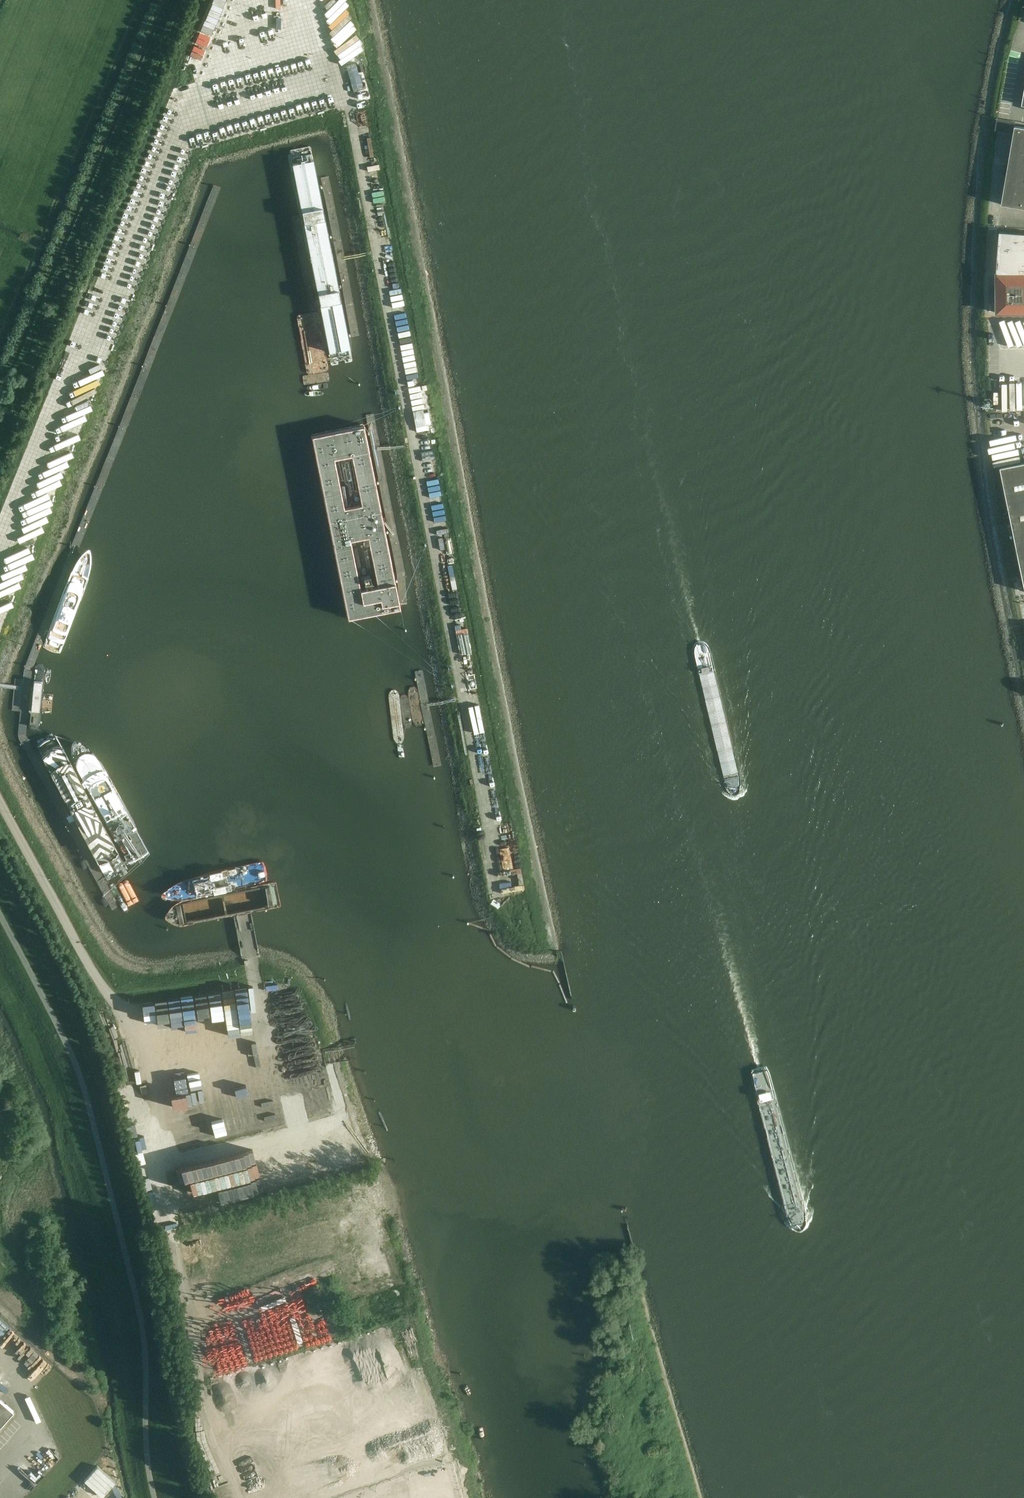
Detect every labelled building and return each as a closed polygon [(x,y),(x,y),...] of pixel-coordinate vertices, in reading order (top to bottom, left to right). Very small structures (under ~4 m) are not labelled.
[(1001,204),(1023,208),(1023,127),(1014,126),(1001,204)] [(1007,232),(999,232),(996,274),(997,313),(1023,313),(1023,234),(1007,232)] [(1023,585),(1023,463),(1000,467),(1023,585)] [(43,664),(36,663),(32,670),(27,725),(29,729),(36,730),(39,726),(45,670),(43,664)] [(14,1411),(0,1399),(0,1426),(14,1411)]
